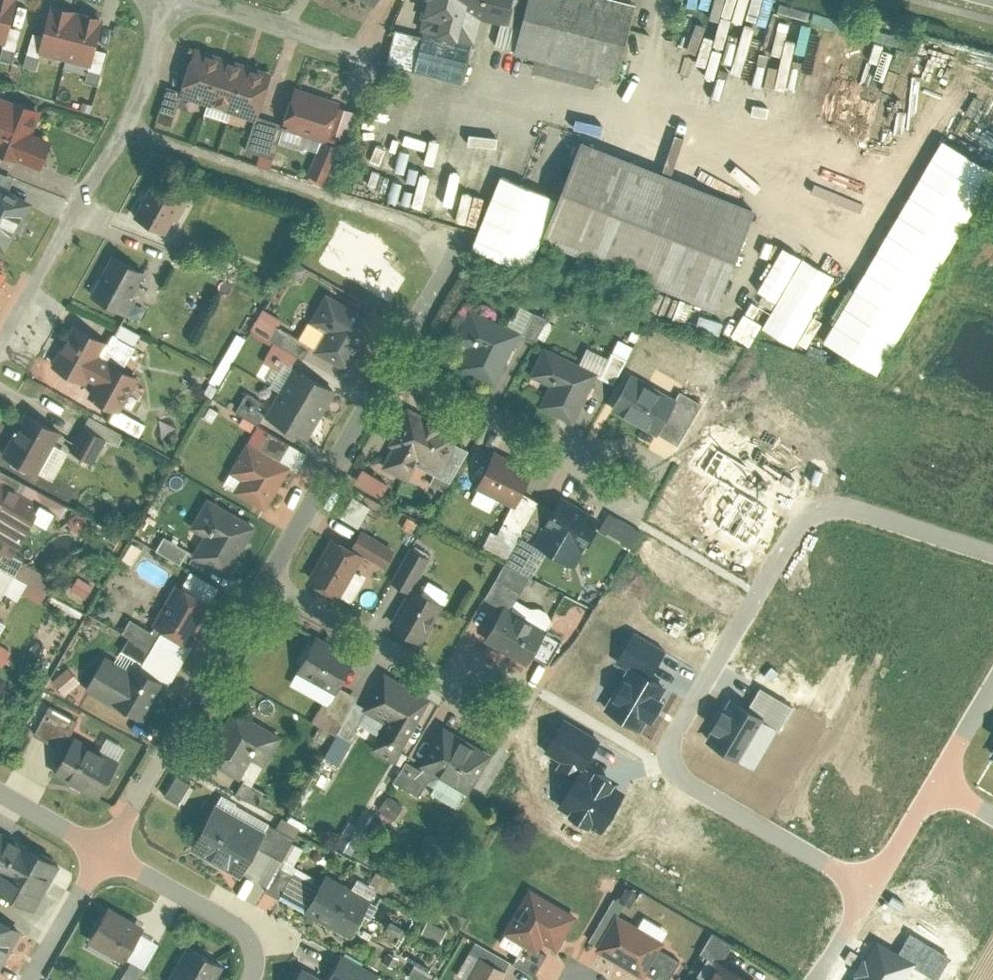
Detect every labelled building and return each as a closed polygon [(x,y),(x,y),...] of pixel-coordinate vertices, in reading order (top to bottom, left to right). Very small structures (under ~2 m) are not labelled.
[(5,42),(15,0),(0,0),(0,40),(5,42)] [(424,13),(427,14),(423,27),(475,41),(482,13),(507,19),(512,0),(427,0),(424,13)] [(525,24),(531,0),(512,0),(507,19),(525,24)] [(635,0),(531,0),(525,24),(517,54),(614,79),(635,0)] [(698,7),(720,12),(722,0),(699,0),(698,7)] [(57,3),(43,50),(68,58),(82,10),(57,3)] [(82,10),(68,58),(90,64),(104,17),(82,10)] [(679,44),(691,47),(698,17),(687,14),(679,44)] [(422,34),(398,27),(389,60),(413,67),(422,34)] [(470,48),(426,36),(417,69),(461,81),(470,48)] [(894,46),(883,88),(892,90),(903,49),(894,46)] [(272,70),(199,48),(187,88),(185,93),(258,116),(272,70)] [(830,90),(837,61),(815,55),(808,85),(830,90)] [(854,60),(838,95),(852,101),(868,65),(854,60)] [(169,82),(159,116),(176,121),(185,93),(187,88),(169,82)] [(342,99),(298,86),(287,126),(331,138),(342,99)] [(47,166),(59,141),(34,130),(43,110),(7,93),(0,109),(0,144),(47,166)] [(888,104),(871,104),(871,119),(888,119),(888,104)] [(945,138),(826,334),(882,368),(992,185),(992,167),(945,138)] [(753,205),(587,139),(547,239),(713,305),(753,205)] [(341,148),(325,142),(312,172),(329,178),(341,148)] [(191,192),(159,176),(140,214),(172,230),(191,192)] [(503,176),(475,247),(529,269),(557,197),(503,176)] [(5,246),(30,200),(0,183),(0,244),(5,246)] [(147,270),(116,253),(95,292),(126,309),(147,270)] [(837,275),(805,256),(797,268),(764,324),(796,344),(837,275)] [(764,324),(797,268),(778,257),(745,313),(764,324)] [(12,276),(0,268),(0,293),(12,276)] [(379,318),(328,290),(299,344),(350,371),(379,318)] [(522,331),(472,309),(446,368),(496,390),(522,331)] [(108,340),(78,323),(55,363),(85,380),(87,375),(101,353),(108,340)] [(601,372),(543,345),(518,399),(576,426),(601,372)] [(101,353),(87,375),(102,384),(97,394),(121,408),(140,375),(101,353)] [(294,366),(280,390),(322,414),(336,390),(294,366)] [(676,395),(631,371),(610,410),(655,433),(676,395)] [(322,414),(280,390),(266,414),(308,438),(322,414)] [(456,431),(407,408),(381,462),(431,485),(456,431)] [(60,431),(27,412),(5,450),(38,469),(60,431)] [(109,438),(87,426),(73,450),(95,463),(109,438)] [(302,450),(257,426),(223,489),(268,513),(302,450)] [(531,469),(497,453),(480,489),(514,505),(531,469)] [(360,467),(352,481),(381,495),(388,480),(360,467)] [(0,480),(0,551),(11,557),(41,503),(0,480)] [(772,509),(737,488),(715,523),(751,544),(772,509)] [(350,494),(339,514),(357,525),(368,504),(350,494)] [(254,526),(209,499),(179,549),(224,576),(254,526)] [(597,522),(557,500),(533,544),(573,565),(597,522)] [(629,545),(639,526),(608,508),(597,528),(629,545)] [(363,557),(332,538),(309,578),(340,596),(363,557)] [(210,605),(174,585),(151,625),(187,646),(210,605)] [(445,603),(412,589),(392,632),(425,647),(445,603)] [(546,629),(506,606),(484,643),(524,666),(546,629)] [(300,667),(340,689),(357,657),(317,635),(300,667)] [(12,649),(0,641),(0,663),(2,664),(12,649)] [(162,685),(106,655),(88,690),(144,720),(162,685)] [(54,677),(72,698),(85,687),(67,666),(54,677)] [(669,690),(630,666),(605,706),(645,730),(669,690)] [(366,705),(389,718),(374,745),(397,757),(433,692),(386,667),(366,705)] [(763,715),(729,696),(705,740),(739,758),(763,715)] [(240,774),(253,752),(268,761),(285,734),(236,704),(206,753),(240,774)] [(35,733),(63,746),(76,718),(47,705),(35,733)] [(444,722),(421,760),(467,788),(490,750),(444,722)] [(120,758),(74,736),(53,778),(100,800),(120,758)] [(624,789),(581,765),(557,808),(600,831),(624,789)] [(166,791),(181,797),(189,779),(173,773),(166,791)] [(191,844),(241,872),(266,828),(216,800),(191,844)] [(62,863),(24,843),(20,851),(0,840),(0,889),(37,909),(62,863)] [(304,904),(352,932),(373,896),(325,868),(304,904)] [(539,948),(545,936),(561,945),(579,914),(531,886),(506,929),(539,948)] [(92,935),(129,956),(147,926),(110,904),(92,935)] [(597,945),(643,972),(663,937),(617,910),(597,945)] [(23,930),(0,917),(0,970),(23,930)] [(876,937),(852,979),(904,979),(916,959),(876,937)] [(168,978),(173,979),(214,979),(224,961),(188,941),(168,978)] [(328,976),(335,979),(376,979),(380,973),(342,951),(328,976)] [(466,978),(469,979),(497,979),(504,970),(482,955),(466,978)] [(141,963),(125,957),(116,979),(134,979),(141,963)] [(706,979),(758,979),(717,958),(706,979)] [(407,975),(416,979),(427,979),(432,972),(415,962),(407,975)] [(296,979),(329,979),(304,966),(296,979)]
